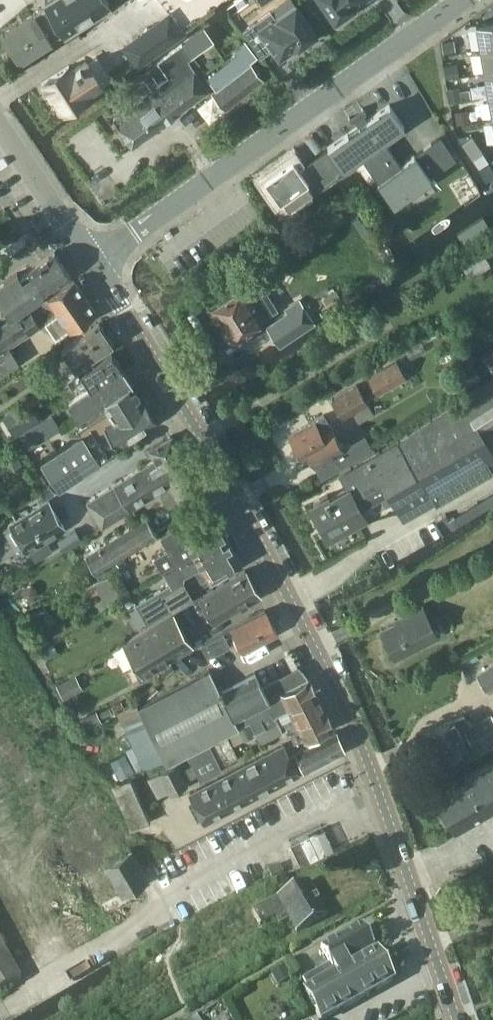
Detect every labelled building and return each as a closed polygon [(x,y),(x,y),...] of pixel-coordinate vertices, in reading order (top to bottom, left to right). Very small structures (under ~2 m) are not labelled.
[(48,3),(64,31),(109,3),(109,2),(107,0),(46,0),(48,3)] [(335,17),(359,0),(323,0),(335,17)] [(244,29),(261,54),(272,46),(279,56),(315,31),(295,2),(275,17),(271,11),(244,29)] [(48,3),(2,32),(20,59),(64,31),(48,3)] [(492,45),(492,20),(476,23),(480,47),(492,45)] [(150,28),(133,39),(147,59),(164,47),(150,28)] [(153,89),(114,118),(132,145),(207,89),(190,63),(187,60),(214,41),(205,29),(159,61),(170,76),(164,80),(164,79),(160,82),(155,75),(147,80),(153,89)] [(240,53),(208,78),(216,87),(212,90),(226,107),(262,78),(249,62),(257,56),(246,41),(237,48),(240,53)] [(480,47),(484,71),(492,70),(492,45),(480,47)] [(73,70),(69,64),(42,82),(61,111),(102,85),(86,61),(73,70)] [(458,76),(456,63),(444,65),(446,77),(458,76)] [(484,71),(488,95),(492,94),(492,70),(484,71)] [(462,90),(448,92),(450,102),(464,99),(462,90)] [(359,126),(329,147),(342,167),(361,153),(371,166),(374,171),(375,172),(374,173),(393,200),(429,175),(455,157),(441,137),(415,155),(400,165),(391,152),(382,139),(403,124),(389,105),(374,116),(368,120),(363,114),(366,112),(363,107),(349,117),(352,122),(355,120),(359,126)] [(472,136),(462,143),(473,159),(483,152),(472,136)] [(293,159),(265,178),(280,199),(282,197),(288,206),(337,172),(336,172),(342,167),(329,147),(328,148),(327,147),(299,167),(293,159)] [(25,273),(40,295),(70,275),(54,251),(27,270),(28,271),(25,273)] [(25,273),(21,276),(18,271),(0,284),(0,301),(10,316),(40,295),(25,273)] [(70,330),(96,311),(73,277),(47,296),(58,311),(45,320),(56,335),(68,327),(70,330)] [(241,284),(208,305),(230,339),(263,318),(262,317),(277,308),(266,291),(251,300),(241,284)] [(288,313),(268,326),(279,343),(280,345),(314,322),(299,300),(285,309),(288,313)] [(30,309),(18,317),(15,313),(0,324),(0,370),(1,371),(19,359),(9,345),(40,324),(30,309)] [(99,321),(61,347),(73,366),(75,368),(113,342),(99,321)] [(84,378),(90,388),(123,367),(112,349),(66,379),(72,387),(84,378)] [(396,358),(367,375),(377,393),(406,377),(396,358)] [(470,359),(454,367),(463,386),(479,378),(470,359)] [(101,403),(132,382),(133,381),(123,367),(90,388),(68,402),(78,417),(101,403)] [(309,505),(316,516),(315,516),(321,528),(325,525),(330,534),(365,514),(366,516),(430,495),(435,505),(489,472),(488,471),(492,468),(492,451),(486,440),(492,436),(492,378),(458,400),(441,410),(409,430),(385,446),(338,475),(339,476),(345,487),(328,497),(327,495),(309,505)] [(83,433),(41,459),(58,486),(63,483),(91,465),(100,459),(98,456),(97,454),(116,442),(117,444),(157,418),(144,398),(143,399),(132,382),(101,403),(106,411),(79,428),(83,433)] [(356,384),(331,398),(342,416),(352,411),(354,413),(358,421),(373,413),(356,384)] [(51,414),(21,433),(29,446),(59,427),(51,414)] [(315,420),(290,434),(302,456),(309,453),(315,464),(322,475),(371,447),(364,435),(343,447),(328,421),(324,414),(315,420)] [(197,490),(203,486),(187,461),(172,435),(148,449),(154,459),(87,500),(102,525),(127,510),(162,489),(164,492),(161,494),(169,506),(179,500),(180,500),(197,490)] [(48,498),(10,520),(27,548),(34,560),(53,549),(45,537),(64,525),(48,498)] [(445,512),(434,518),(443,533),(455,527),(454,526),(483,508),(480,504),(477,499),(449,517),(445,512)] [(169,548),(154,557),(164,573),(164,572),(177,565),(193,555),(227,535),(209,505),(205,507),(177,524),(177,525),(167,531),(161,534),(169,548)] [(117,559),(158,533),(147,516),(86,554),(99,576),(119,563),(117,559)] [(177,565),(164,572),(171,583),(183,575),(195,568),(202,579),(205,585),(210,581),(243,562),(227,535),(193,555),(177,565)] [(107,606),(131,593),(117,568),(93,581),(107,606)] [(201,596),(215,620),(260,593),(246,569),(201,596)] [(171,583),(136,603),(148,622),(161,614),(161,615),(172,608),(172,609),(192,596),(183,580),(183,575),(171,583)] [(395,657),(438,635),(422,604),(402,615),(403,617),(380,628),(395,657)] [(244,650),(278,632),(266,609),(231,627),(244,650)] [(192,644),(174,613),(125,643),(138,664),(134,666),(142,679),(155,671),(153,667),(192,644)] [(208,656),(230,645),(224,633),(202,644),(208,656)] [(492,685),(492,662),(476,672),(485,689),(492,685)] [(187,751),(207,740),(241,722),(237,714),(300,679),(297,673),(265,689),(255,670),(223,686),(222,684),(219,686),(211,668),(139,705),(141,710),(122,720),(145,766),(164,756),(167,761),(187,751)] [(55,684),(63,699),(82,688),(74,674),(55,684)] [(256,732),(267,726),(278,720),(274,714),(278,713),(288,707),(287,705),(316,690),(309,675),(300,679),(237,714),(241,722),(249,719),(256,732)] [(295,721),(324,705),(316,690),(287,705),(288,707),(278,713),(282,721),(284,720),(287,727),(296,722),(295,721)] [(296,722),(287,727),(285,728),(289,735),(291,734),(295,741),(304,737),(305,738),(333,724),(324,705),(295,721),(296,722)] [(431,729),(437,741),(432,744),(441,761),(469,747),(460,730),(463,729),(472,745),(479,741),(484,751),(492,746),(492,716),(491,714),(470,725),(464,713),(453,719),(453,718),(431,729)] [(267,726),(272,736),(283,730),(278,720),(267,726)] [(267,726),(256,732),(261,742),(272,736),(267,726)] [(345,749),(336,731),(296,752),(297,752),(290,756),(284,744),(266,753),(280,781),(304,768),(305,770),(345,749)] [(227,736),(211,745),(222,766),(238,757),(227,736)] [(207,740),(187,751),(201,778),(223,767),(210,742),(209,743),(207,740)] [(205,820),(213,816),(280,781),(266,753),(191,793),(205,820)] [(455,829),(492,807),(492,763),(492,761),(464,777),(466,781),(437,798),(455,829)] [(190,786),(178,762),(147,778),(160,802),(190,786)] [(134,829),(152,820),(131,777),(113,786),(134,829)] [(136,887),(149,879),(130,847),(104,862),(122,893),(102,905),(108,914),(141,895),(136,887)] [(309,880),(253,910),(260,925),(276,917),(280,924),(290,919),(297,932),(328,916),(309,880)] [(335,1013),(393,981),(376,951),(375,952),(372,948),(374,947),(371,942),(373,941),(367,931),(366,931),(363,927),(337,941),(337,942),(327,947),(336,963),(303,981),(308,990),(305,991),(321,1019),(323,1019),(335,1013)] [(20,979),(0,943),(0,991),(20,979)]
